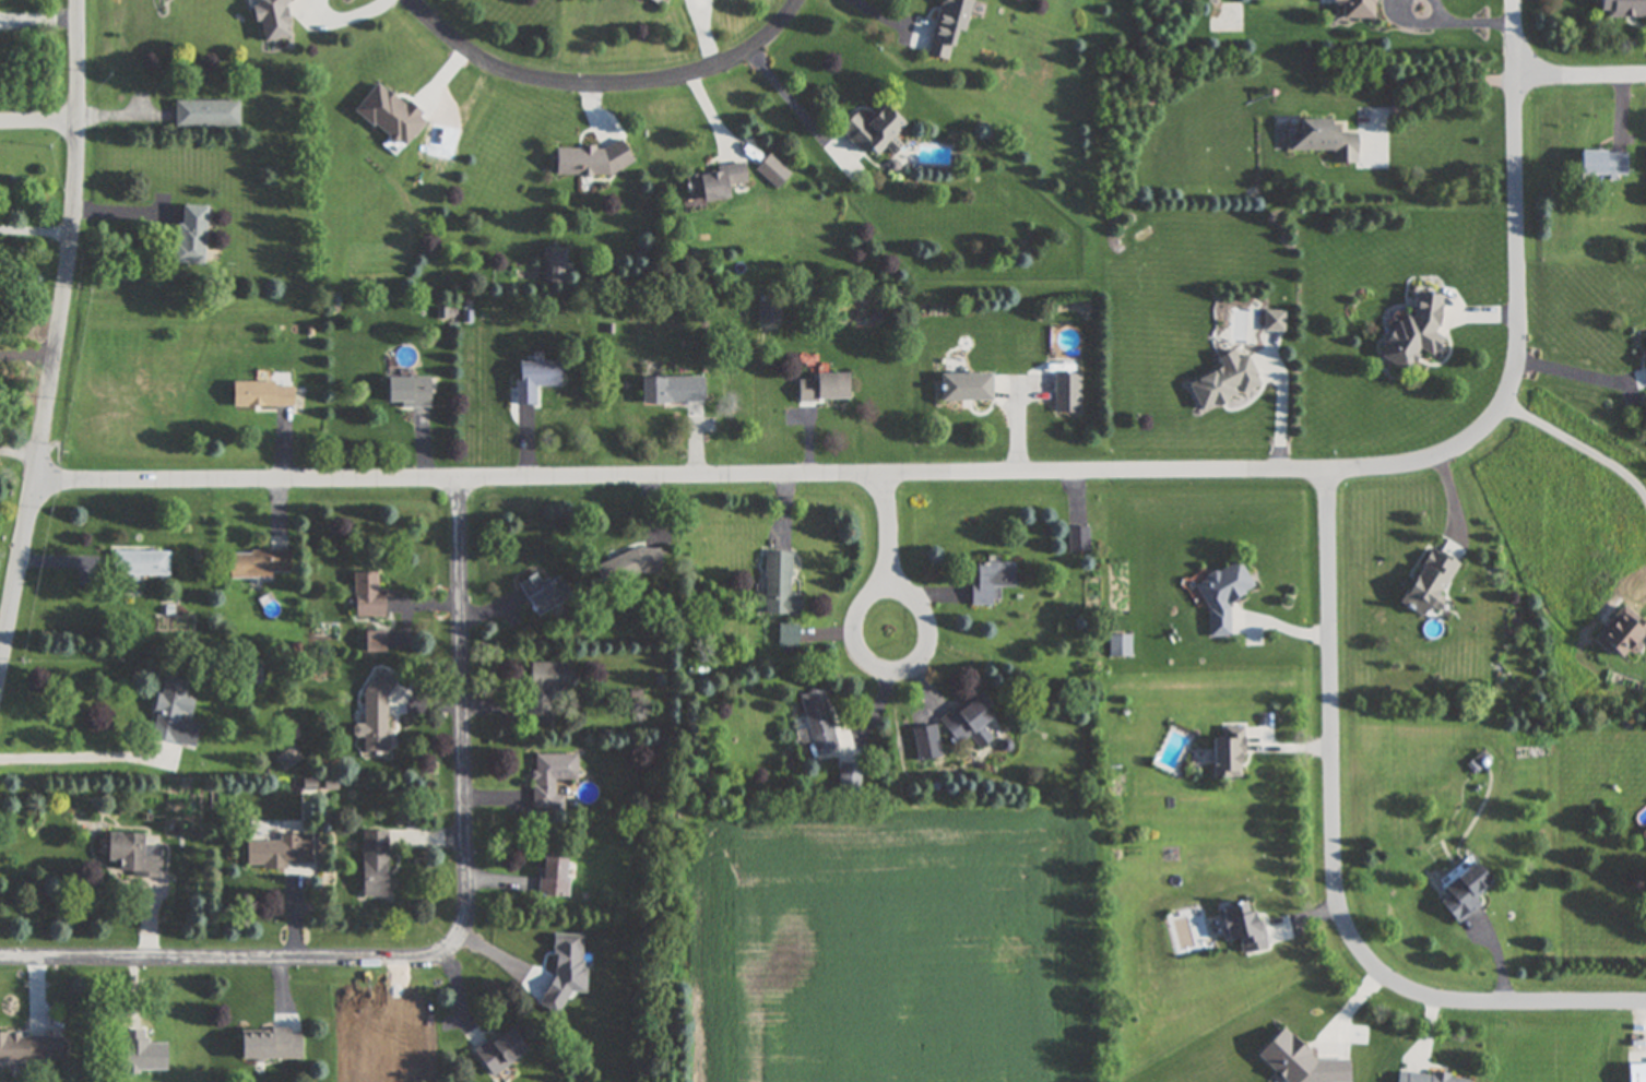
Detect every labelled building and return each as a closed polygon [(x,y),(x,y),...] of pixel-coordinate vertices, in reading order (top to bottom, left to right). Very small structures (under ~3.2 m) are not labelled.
[(283,5),(289,0),(250,0),(253,19),(259,24),(261,41),(288,37),(283,5)] [(954,28),(962,31),(968,0),(938,0),(927,55),(948,59),(954,28)] [(1330,4),(1341,4),(1340,19),(1373,19),(1373,0),(1330,0),(1330,4)] [(1598,15),(1645,16),(1645,0),(1598,0),(1598,15)] [(424,122),(378,81),(353,109),(399,151),(424,122)] [(240,99),(174,99),(174,128),(240,128),(240,99)] [(862,153),(867,147),(873,153),(902,123),(883,104),(864,122),(853,111),(838,128),(862,153)] [(1329,119),(1292,120),(1292,151),(1333,151),(1333,163),(1358,163),(1357,134),(1338,134),(1338,126),(1329,126),(1329,119)] [(626,174),(626,146),(554,146),(554,175),(626,174)] [(1577,175),(1626,175),(1626,151),(1577,151),(1577,175)] [(775,189),(789,175),(768,154),(754,168),(775,189)] [(715,171),(684,176),(688,203),(726,198),(725,186),(745,183),(743,163),(714,166),(715,171)] [(179,224),(173,224),(173,263),(203,264),(204,206),(179,205),(179,224)] [(565,283),(565,251),(544,251),(544,283),(565,283)] [(1443,297),(1416,292),(1412,317),(1400,315),(1385,346),(1382,350),(1381,358),(1406,370),(1409,371),(1419,352),(1435,355),(1443,338),(1434,333),(1438,325),(1443,297)] [(1282,312),(1265,312),(1265,330),(1282,330),(1282,312)] [(1259,385),(1247,356),(1236,359),(1233,350),(1216,357),(1221,369),(1188,382),(1199,411),(1259,385)] [(559,361),(514,361),(514,405),(533,405),(533,385),(559,385),(559,361)] [(1079,413),(1079,372),(1054,372),(1054,413),(1079,413)] [(814,373),(814,380),(797,380),(797,402),(846,402),(846,373),(814,373)] [(990,400),(990,373),(938,373),(938,400),(990,400)] [(427,377),(383,377),(383,406),(427,406),(427,377)] [(640,378),(640,404),(702,404),(702,378),(640,378)] [(229,406),(291,406),(291,381),(229,381),(229,406)] [(1068,552),(1089,552),(1089,527),(1067,527),(1068,552)] [(1423,616),(1429,607),(1433,609),(1457,563),(1430,548),(1400,603),(1423,616)] [(168,552),(111,552),(111,576),(168,576),(168,552)] [(288,579),(288,552),(227,552),(227,579),(288,579)] [(658,576),(658,554),(596,555),(596,576),(658,576)] [(765,615),(798,615),(798,595),(789,595),(789,554),(765,554),(765,615)] [(1208,613),(1208,639),(1230,638),(1228,601),(1253,590),(1241,562),(1238,562),(1195,582),(1196,584),(1208,613)] [(1013,587),(1013,563),(970,564),(971,607),(994,606),(994,587),(1013,587)] [(352,573),(352,617),(379,617),(379,573),(352,573)] [(570,599),(559,575),(540,584),(534,573),(517,582),(531,616),(570,599)] [(1645,639),(1645,628),(1623,606),(1592,638),(1617,662),(1642,634),(1645,639)] [(364,632),(364,653),(383,653),(383,632),(364,632)] [(1132,657),(1130,637),(1109,637),(1109,657),(1132,657)] [(528,663),(528,717),(549,717),(550,691),(570,691),(570,664),(528,663)] [(261,664),(242,664),(242,686),(261,686),(261,664)] [(388,754),(388,676),(365,675),(365,725),(353,725),(353,738),(364,738),(364,754),(388,754)] [(150,739),(196,747),(200,721),(191,720),(198,685),(161,677),(150,739)] [(837,750),(821,690),(800,695),(814,756),(837,750)] [(939,722),(957,745),(970,735),(981,748),(992,740),(981,726),(991,718),(984,711),(990,706),(979,691),(939,722)] [(942,758),(935,725),(912,729),(919,762),(942,758)] [(1242,778),(1242,727),(1223,727),(1223,739),(1211,739),(1211,778),(1242,778)] [(576,756),(532,754),(531,812),(554,812),(555,781),(576,781),(576,756)] [(386,899),(386,832),(360,832),(360,899),(386,899)] [(107,863),(119,863),(119,877),(163,877),(163,845),(144,845),(144,834),(107,834),(107,863)] [(246,840),(246,867),(310,867),(311,834),(280,834),(280,840),(246,840)] [(568,857),(541,855),(537,896),(566,899),(568,857)] [(1440,901),(1454,923),(1479,906),(1473,897),(1491,885),(1475,863),(1441,885),(1447,895),(1440,901)] [(1259,919),(1254,920),(1252,912),(1245,913),(1243,903),(1218,907),(1223,942),(1238,940),(1240,953),(1265,949),(1259,919)] [(472,1051),(490,1077),(525,1050),(507,1026),(472,1051)] [(271,1033),(238,1033),(238,1060),(303,1060),(303,1033),(291,1033),(291,1027),(271,1027),(271,1033)] [(123,1031),(123,1072),(168,1072),(168,1043),(147,1043),(147,1031),(123,1031)] [(63,1061),(62,1032),(0,1033),(0,1063),(63,1061)] [(1625,1065),(1626,1081),(1645,1081),(1645,1064),(1625,1065)] [(1397,1070),(1395,1081),(1468,1081),(1468,1079),(1397,1070)]
